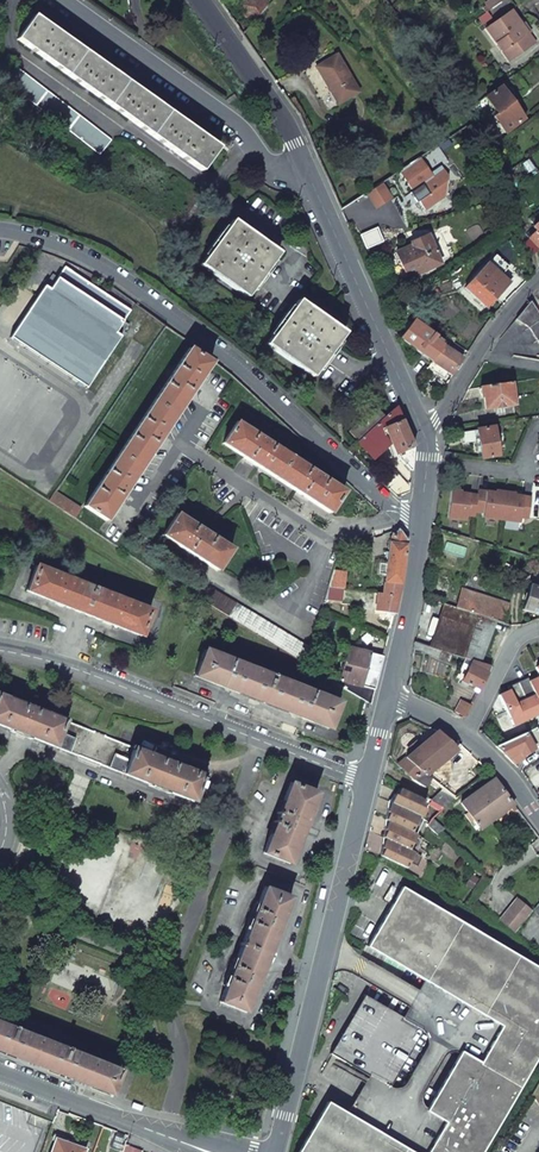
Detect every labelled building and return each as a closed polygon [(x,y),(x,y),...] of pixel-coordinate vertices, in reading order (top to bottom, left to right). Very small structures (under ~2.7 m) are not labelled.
[(238,4),(252,25),(268,7),(264,0),(245,0),(238,4)] [(485,5),(487,6),(484,9),(487,12),(503,0),(492,0),(485,5)] [(486,29),(503,52),(509,47),(516,57),(535,43),(510,11),(486,29)] [(218,147),(34,16),(17,40),(202,171),(218,147)] [(336,55),(316,68),(327,86),(338,105),(358,93),(336,55)] [(112,140),(16,66),(5,80),(101,154),(112,140)] [(500,87),(485,98),(496,114),(492,117),(504,133),(523,119),(500,87)] [(429,132),(437,147),(444,142),(435,128),(429,132)] [(381,185),(366,194),(376,209),(390,199),(381,185)] [(278,254),(232,221),(201,265),(247,298),(278,254)] [(526,235),(529,238),(538,248),(538,222),(526,235)] [(427,236),(411,243),(413,246),(396,253),(402,266),(407,278),(440,264),(427,236)] [(525,244),(529,258),(538,248),(529,238),(525,244)] [(487,264),(465,288),(485,306),(507,282),(487,264)] [(130,311),(63,267),(57,278),(52,275),(11,338),(87,388),(128,325),(123,322),(130,311)] [(344,334),(298,301),(267,344),(312,377),(344,334)] [(530,302),(516,320),(528,327),(538,344),(538,315),(530,302)] [(462,359),(412,323),(411,324),(408,321),(403,329),(406,331),(400,339),(421,355),(432,362),(434,364),(447,372),(452,375),(462,359)] [(213,361),(192,346),(157,399),(178,414),(213,361)] [(427,368),(443,379),(447,372),(434,364),(432,362),(428,366),(427,368)] [(514,405),(510,382),(480,387),(479,388),(482,398),(484,398),(485,409),(496,408),(496,409),(504,408),(504,407),(514,405)] [(178,414),(157,399),(122,451),(143,466),(178,414)] [(349,433),(357,442),(384,417),(375,408),(349,433)] [(357,442),(371,458),(387,444),(381,430),(384,428),(395,455),(410,471),(411,470),(413,447),(405,428),(397,409),(393,409),(384,417),(357,442)] [(275,479),(290,457),(237,422),(222,444),(275,479)] [(503,452),(497,424),(481,427),(481,428),(468,430),(469,435),(470,440),(479,438),(481,444),(484,443),(486,454),(503,452)] [(143,466),(122,451),(87,505),(108,519),(143,466)] [(290,457),(275,479),(329,514),(343,493),(290,457)] [(399,477),(388,488),(396,496),(408,492),(409,486),(399,477)] [(477,496),(461,494),(461,492),(459,492),(458,491),(454,490),(453,491),(451,491),(447,518),(466,520),(467,515),(474,517),(475,512),(477,496)] [(80,509),(54,492),(48,502),(74,519),(80,509)] [(494,494),(478,492),(477,496),(475,512),(483,513),(482,518),(501,520),(502,516),(505,495),(505,494),(502,493),(502,492),(498,492),(497,493),(495,492),(494,494)] [(531,499),(514,497),(514,495),(512,495),(511,493),(508,493),(506,494),(505,494),(505,495),(502,516),(501,520),(519,523),(520,518),(528,519),(531,499)] [(231,550),(177,514),(163,536),(216,572),(231,550)] [(400,584),(406,542),(398,531),(397,537),(394,537),(389,543),(384,582),(400,584)] [(93,588),(36,567),(27,591),(83,613),(93,588)] [(343,589),(345,572),(332,571),(328,587),(343,589)] [(392,617),(400,584),(384,582),(382,594),(378,594),(374,615),(383,616),(392,617)] [(530,586),(522,611),(538,616),(538,588),(530,586)] [(310,648),(208,587),(199,601),(304,665),(310,648)] [(343,599),(343,589),(328,587),(324,601),(342,603),(348,605),(349,601),(343,599)] [(150,610),(93,588),(83,613),(140,635),(150,610)] [(508,605),(461,589),(456,609),(495,622),(502,624),(508,605)] [(456,609),(444,605),(438,626),(432,648),(440,651),(471,661),(479,663),(495,622),(456,609)] [(330,653),(333,644),(321,640),(318,648),(330,653)] [(432,648),(415,642),(414,647),(420,649),(438,658),(440,651),(432,648)] [(374,690),(382,657),(364,652),(347,648),(338,681),(374,690)] [(271,676),(205,650),(194,677),(261,703),(271,676)] [(479,663),(471,661),(459,684),(465,687),(467,684),(479,690),(490,667),(479,663)] [(338,703),(271,676),(261,703),(328,729),(338,703)] [(517,683),(533,716),(538,713),(538,677),(536,678),(533,680),(534,682),(530,684),(527,678),(517,683)] [(371,705),(374,690),(338,681),(337,685),(371,705)] [(505,711),(512,726),(533,716),(517,683),(507,687),(510,693),(507,694),(505,695),(504,693),(499,695),(498,697),(505,711)] [(0,696),(0,726),(193,802),(203,775),(64,722),(0,696)] [(465,717),(470,706),(460,701),(453,712),(463,717),(465,717)] [(495,746),(510,762),(513,764),(524,759),(522,756),(533,749),(538,746),(538,734),(536,729),(495,746)] [(457,741),(437,732),(420,747),(398,765),(413,778),(421,772),(457,741)] [(405,744),(413,753),(420,747),(414,740),(412,738),(405,744)] [(431,780),(421,772),(413,778),(425,787),(431,780)] [(513,804),(494,779),(464,801),(461,804),(479,829),(497,816),(513,804)] [(316,793),(291,783),(263,853),(288,863),(316,793)] [(391,804),(419,817),(426,801),(400,789),(399,793),(397,796),(395,795),(391,804)] [(444,809),(453,798),(443,790),(431,802),(444,809)] [(429,806),(441,811),(444,809),(431,802),(429,806)] [(419,817),(391,804),(389,808),(387,812),(389,813),(386,821),(388,822),(412,833),(419,817)] [(443,830),(432,819),(427,826),(437,835),(443,830)] [(409,851),(416,835),(412,833),(388,822),(386,826),(384,830),(386,831),(383,838),(386,840),(409,851)] [(407,869),(414,853),(409,851),(386,840),(384,844),(382,849),(384,849),(381,857),(407,869)] [(290,897),(264,887),(241,945),(219,1002),(245,1012),(268,955),(290,897)] [(425,1111),(444,1122),(427,1151),(481,1151),(538,1053),(538,969),(402,888),(367,947),(424,981),(501,1026),(479,1063),(460,1052),(425,1111)] [(531,911),(516,900),(511,906),(526,918),(531,911)] [(499,921),(514,933),(526,918),(511,906),(499,921)] [(424,981),(402,1018),(423,1030),(388,1089),(368,1077),(346,1114),(411,1151),(427,1151),(444,1122),(425,1111),(460,1052),(479,1063),(501,1026),(424,981)] [(364,995),(329,1054),(368,1077),(388,1089),(423,1030),(402,1018),(364,995)] [(0,1023),(0,1051),(4,1052),(14,1028),(0,1023)] [(67,1049),(14,1028),(4,1052),(31,1063),(57,1073),(67,1049)] [(121,1070),(67,1049),(57,1073),(84,1084),(111,1095),(121,1070)] [(346,1114),(326,1102),(297,1151),(411,1151),(346,1114)] [(56,1139),(51,1151),(84,1151),(85,1150),(56,1139)] [(125,1144),(122,1151),(136,1151),(137,1149),(125,1144)]
